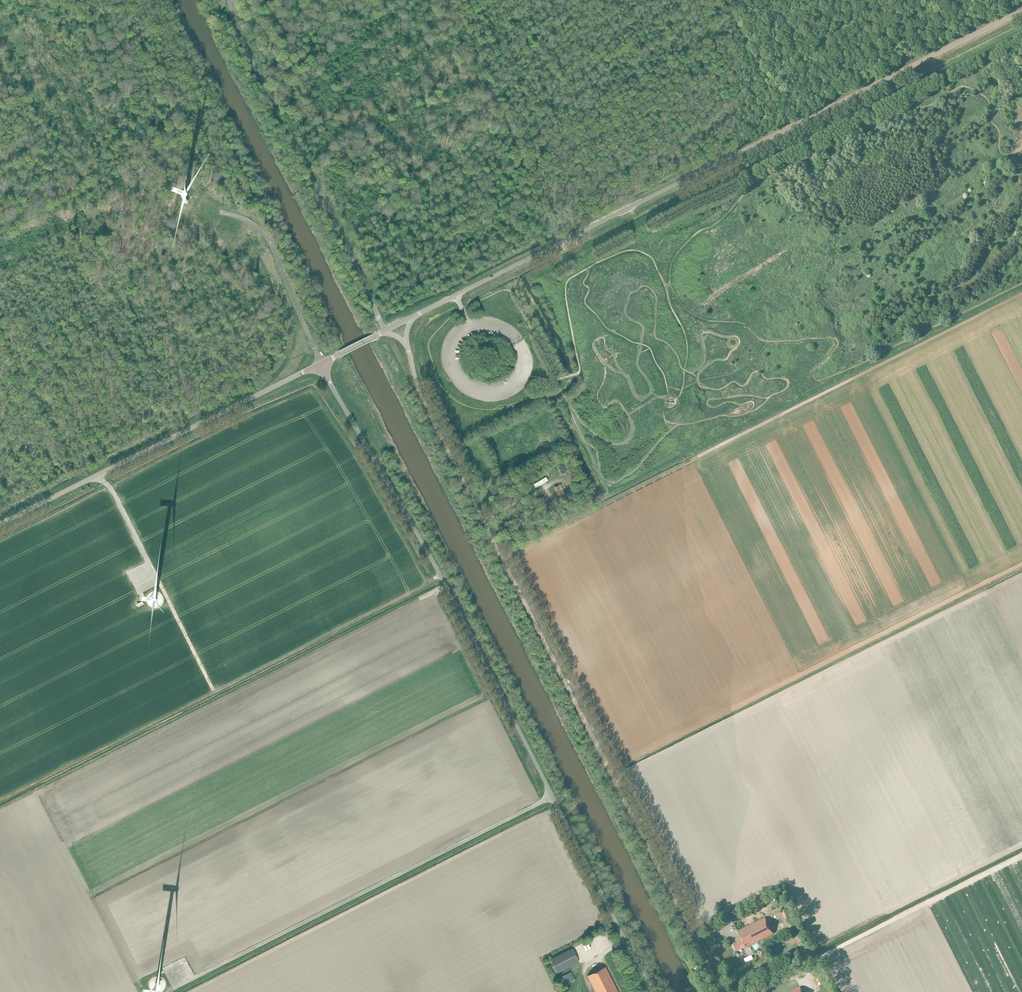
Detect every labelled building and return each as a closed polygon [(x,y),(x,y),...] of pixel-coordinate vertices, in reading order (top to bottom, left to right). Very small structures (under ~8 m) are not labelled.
[(563,464),(558,466),(562,475),(567,472),(563,464)] [(536,488),(548,481),(546,477),(534,484),(536,488)] [(562,494),(558,486),(554,488),(558,496),(562,494)] [(543,497),(537,500),(544,514),(550,512),(543,497)] [(771,898),(773,902),(784,897),(781,893),(771,898)] [(789,916),(788,914),(785,907),(780,909),(783,916),(785,918),(789,916)] [(745,947),(773,933),(765,917),(738,931),(742,940),(733,944),(736,950),(744,946),(745,947)] [(579,962),(572,948),(550,959),(557,973),(579,962)] [(605,967),(588,976),(596,991),(618,991),(605,967)]
